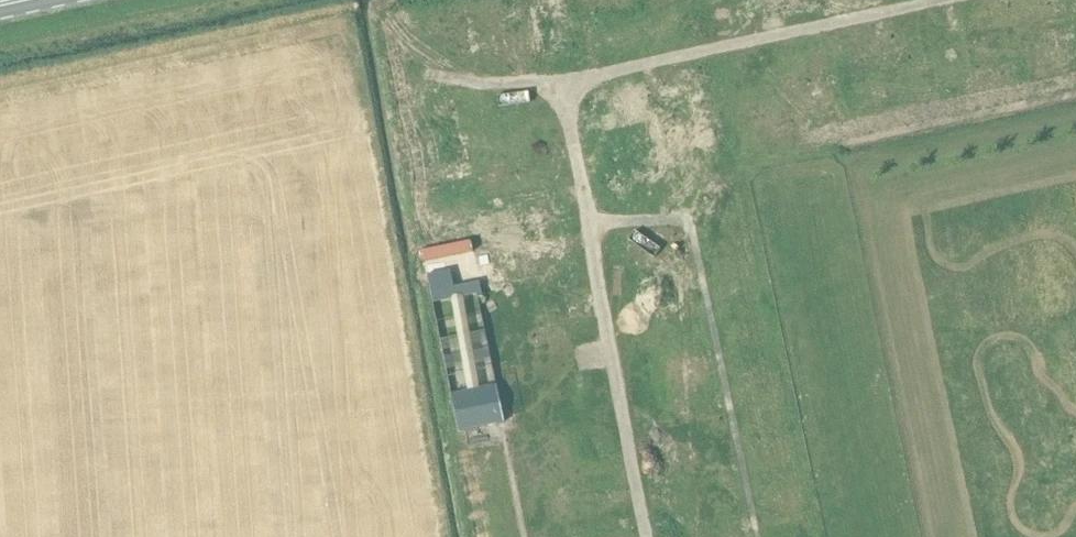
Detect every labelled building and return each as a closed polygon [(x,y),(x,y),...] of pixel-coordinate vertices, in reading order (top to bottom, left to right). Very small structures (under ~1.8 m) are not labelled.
[(451,269),(428,273),(433,301),(476,292),(477,297),(483,295),(479,278),(454,283),(451,269)] [(459,429),(502,421),(494,383),(451,392),(459,429)]
